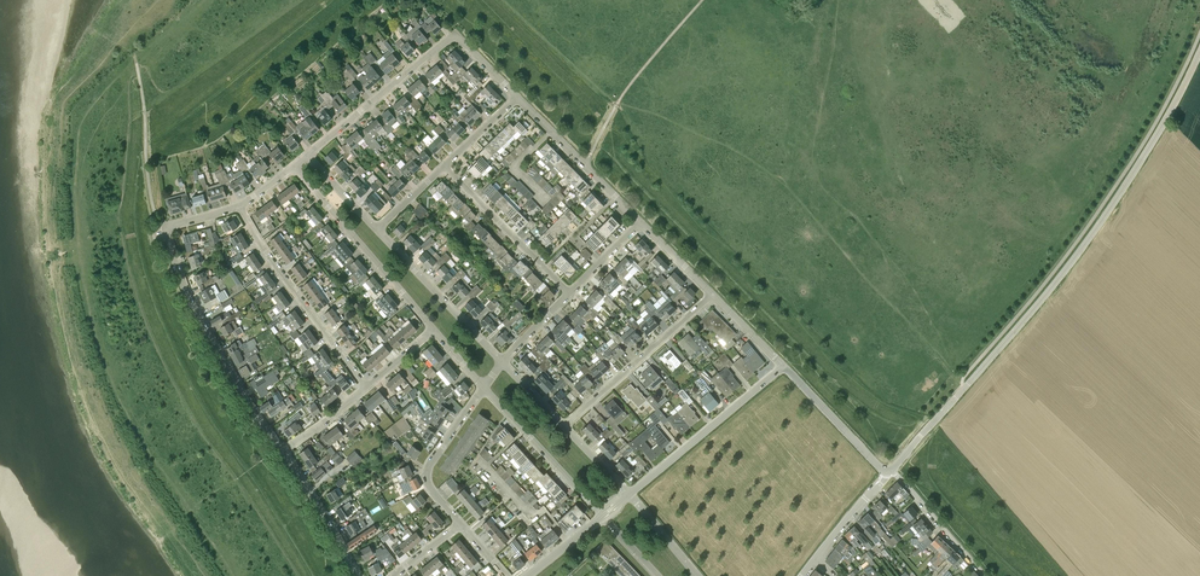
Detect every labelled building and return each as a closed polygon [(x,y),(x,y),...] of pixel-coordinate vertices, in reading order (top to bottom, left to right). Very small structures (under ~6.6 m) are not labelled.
[(435,15),(431,10),(430,8),(426,11),(433,19),(437,16),(435,15)] [(412,41),(415,39),(419,44),(423,41),(424,42),(428,39),(423,33),(426,31),(422,26),(416,19),(411,22),(415,27),(407,35),(407,36),(409,38),(412,41)] [(442,28),(436,20),(428,26),(425,23),(422,26),(426,31),(427,32),(431,29),(435,34),(442,28)] [(407,40),(409,38),(407,36),(407,35),(404,32),(401,35),(406,41),(407,40)] [(415,50),(409,42),(408,42),(405,45),(401,40),(395,45),(399,50),(401,48),(408,56),(415,50)] [(391,53),(394,50),(387,41),(384,43),(386,46),(386,47),(391,53)] [(452,64),(454,62),(460,56),(455,50),(449,56),(446,59),(452,64)] [(373,63),(377,60),(370,52),(367,55),(373,63)] [(386,59),(394,68),(400,62),(393,53),(386,59)] [(370,65),(373,63),(367,55),(364,58),(370,65)] [(460,56),(454,62),(452,64),(451,66),(456,71),(451,77),(454,79),(459,74),(464,69),(461,66),(466,62),(460,56)] [(386,74),(394,68),(386,59),(379,65),(386,74)] [(446,70),(449,67),(443,60),(440,63),(446,70)] [(437,77),(443,72),(437,65),(431,69),(437,77)] [(347,69),(355,78),(358,75),(350,66),(347,69)] [(367,74),(375,83),(381,78),(372,66),(368,69),(370,71),(367,74)] [(463,76),(469,81),(477,73),(472,67),(467,72),(464,69),(459,74),(454,79),(456,82),(463,76)] [(351,85),(345,90),(353,101),(358,97),(356,95),(360,91),(352,82),(356,79),(355,78),(347,69),(344,73),(349,78),(346,80),(351,85)] [(431,82),(437,77),(431,69),(425,74),(431,82)] [(445,75),(453,85),(456,82),(454,79),(451,77),(446,70),(443,72),(445,75)] [(477,73),(469,81),(473,86),(474,86),(475,86),(467,94),(470,97),(480,87),(483,84),(480,82),(483,79),(477,73)] [(368,89),(375,83),(367,74),(364,76),(362,74),(358,77),(368,89)] [(414,84),(420,91),(426,86),(420,79),(414,84)] [(408,89),(414,96),(417,99),(422,94),(420,91),(414,84),(408,89)] [(488,84),(482,90),(488,96),(494,90),(488,84)] [(482,90),(480,87),(470,97),(473,100),(480,92),(482,90)] [(494,90),(488,96),(486,98),(491,104),(494,102),(500,96),(494,90)] [(320,96),(329,106),(332,104),(337,110),(339,109),(341,111),(348,106),(340,96),(338,94),(333,99),(326,91),(323,94),(320,96)] [(470,102),(473,100),(470,97),(467,94),(464,97),(470,102)] [(323,106),(326,109),(329,106),(320,96),(317,98),(323,106)] [(418,112),(421,110),(415,103),(412,105),(405,96),(399,101),(408,112),(414,107),(416,111),(417,111),(418,112)] [(417,99),(414,96),(411,98),(415,103),(421,110),(424,108),(417,99)] [(397,117),(402,123),(403,124),(406,122),(402,117),(408,112),(399,101),(393,106),(395,109),(392,111),(397,117)] [(303,122),(313,134),(320,129),(310,117),(313,114),(303,103),(299,106),(298,107),(308,118),(303,122)] [(467,110),(475,119),(481,114),(472,105),(467,110)] [(332,118),(326,111),(323,107),(314,114),(318,118),(320,117),(325,124),(332,118)] [(475,119),(467,110),(465,109),(460,114),(457,112),(454,109),(452,111),(455,114),(465,125),(467,123),(469,125),(475,119)] [(397,117),(396,119),(391,112),(388,110),(382,115),(385,117),(382,120),(391,131),(395,129),(400,124),(402,123),(397,117)] [(443,120),(436,112),(429,118),(436,125),(438,123),(439,124),(443,120)] [(450,126),(459,135),(465,129),(463,127),(465,125),(455,114),(452,117),(456,121),(450,126)] [(389,134),(391,131),(382,120),(379,122),(377,119),(374,122),(372,120),(369,122),(380,134),(381,136),(386,131),(389,134)] [(313,134),(303,122),(303,121),(296,126),(292,121),(288,123),(295,131),(298,129),(307,140),(313,134)] [(514,126),(518,131),(522,135),(527,129),(519,121),(514,126)] [(366,135),(374,146),(378,150),(382,147),(375,138),(380,134),(369,122),(366,124),(368,126),(365,129),(368,133),(366,135)] [(288,123),(285,126),(291,134),(295,131),(288,123)] [(513,136),(518,131),(514,126),(510,123),(505,128),(513,136)] [(453,140),(459,135),(450,126),(445,131),(447,134),(453,140)] [(507,141),(513,136),(505,128),(500,133),(507,141)] [(358,143),(363,138),(357,131),(351,135),(358,143)] [(502,146),(507,141),(500,133),(495,138),(502,146)] [(446,142),(440,135),(439,134),(438,135),(437,134),(432,139),(434,141),(440,148),(446,142)] [(293,135),(285,142),(292,151),(296,148),(295,147),(299,144),(293,135)] [(349,150),(351,153),(354,157),(357,155),(352,148),(358,143),(351,135),(345,140),(348,143),(345,145),(349,150)] [(363,138),(371,148),(372,148),(374,146),(366,135),(363,138)] [(528,146),(531,144),(533,146),(535,144),(528,136),(525,138),(523,141),(528,146)] [(425,148),(427,145),(426,144),(421,138),(419,140),(420,142),(425,148)] [(497,151),(502,146),(495,138),(489,143),(497,151)] [(440,148),(434,141),(432,139),(426,144),(427,145),(428,147),(434,153),(440,148)] [(539,150),(544,155),(552,148),(547,142),(539,150)] [(492,156),(497,151),(489,143),(484,148),(492,156)] [(266,157),(269,155),(270,154),(262,145),(259,148),(266,157)] [(520,154),(523,151),(518,146),(515,149),(520,154)] [(285,155),(278,147),(270,154),(269,155),(272,158),(273,157),(277,163),(282,159),(281,158),(285,155)] [(259,155),(262,160),(263,159),(266,157),(259,148),(255,151),(259,155)] [(424,151),(418,156),(424,163),(430,157),(428,155),(430,153),(425,148),(422,149),(424,151)] [(487,161),(492,156),(484,148),(479,153),(482,157),(481,157),(487,161)] [(541,159),(546,164),(557,153),(552,148),(544,155),(544,156),(541,159)] [(518,157),(520,154),(515,149),(512,151),(518,157)] [(346,153),(343,155),(343,156),(345,159),(351,153),(349,150),(346,153)] [(406,164),(414,173),(420,167),(414,160),(416,158),(415,157),(410,152),(408,150),(406,152),(408,154),(407,154),(411,159),(406,164)] [(338,158),(332,151),(325,158),(331,164),(338,158)] [(515,159),(518,157),(512,151),(510,154),(515,159)] [(549,161),(554,166),(563,158),(557,153),(546,164),(549,161)] [(263,159),(262,160),(259,155),(253,159),(253,160),(263,174),(267,171),(265,169),(269,166),(263,159)] [(510,165),(513,162),(507,156),(504,159),(510,165)] [(477,161),(486,169),(490,165),(487,161),(481,157),(477,161)] [(556,175),(560,171),(568,163),(563,158),(554,166),(550,171),(556,175)] [(240,162),(245,170),(249,166),(244,159),(240,162)] [(334,168),(340,174),(350,165),(344,159),(342,161),(341,161),(334,168)] [(507,167),(510,165),(504,159),(502,162),(507,167)] [(260,176),(263,174),(253,160),(250,162),(253,166),(249,169),(256,177),(259,174),(260,176)] [(481,174),(486,169),(477,161),(473,165),(481,174)] [(241,173),(245,170),(240,162),(236,164),(241,173)] [(560,171),(565,177),(573,169),(568,163),(560,171)] [(408,178),(414,173),(406,164),(400,169),(396,165),(394,167),(401,176),(403,174),(408,178)] [(354,172),(356,175),(363,168),(360,165),(355,170),(350,165),(340,174),(346,180),(353,174),(352,174),(354,172)] [(477,178),(481,174),(473,165),(468,170),(477,178)] [(391,170),(399,178),(401,176),(394,167),(391,170)] [(527,172),(530,175),(535,170),(532,167),(527,172)] [(355,191),(363,184),(366,181),(361,176),(366,171),(363,168),(356,175),(358,177),(357,178),(356,178),(350,184),(355,191)] [(565,177),(570,181),(578,173),(573,169),(565,177)] [(228,180),(229,180),(224,170),(220,172),(225,182),(228,180)] [(225,182),(220,172),(216,174),(220,184),(222,183),(225,182)] [(572,184),(575,187),(583,179),(578,173),(570,181),(570,182),(568,184),(570,186),(572,184)] [(206,188),(208,188),(203,174),(198,175),(199,179),(202,189),(206,188)] [(250,184),(244,175),(237,179),(243,188),(250,184)] [(237,179),(235,176),(229,180),(228,180),(230,183),(236,192),(243,188),(237,179)] [(507,182),(509,184),(515,179),(512,176),(507,182)] [(394,184),(400,191),(406,185),(400,178),(397,180),(395,177),(391,181),(394,184)] [(381,187),(384,184),(379,179),(376,181),(378,184),(381,187)] [(512,187),(514,185),(517,182),(515,179),(509,184),(512,187)] [(576,202),(580,198),(588,189),(585,187),(588,184),(583,179),(575,187),(580,192),(577,195),(573,199),(576,202)] [(540,185),(542,188),(548,183),(545,180),(540,185)] [(444,196),(451,189),(448,186),(447,186),(442,181),(435,187),(434,186),(430,190),(433,194),(437,190),(444,196)] [(223,186),(222,183),(220,184),(214,185),(218,199),(227,197),(223,186)] [(296,198),(299,202),(301,203),(302,205),(304,204),(299,197),(300,196),(298,193),(300,191),(295,183),(289,188),(295,196),(296,198)] [(363,184),(355,191),(361,197),(368,190),(363,184)] [(394,196),(400,191),(394,184),(388,189),(394,196)] [(218,199),(214,185),(208,188),(206,188),(207,191),(210,202),(218,199)] [(485,193),(490,198),(498,190),(493,185),(485,193)] [(548,193),(550,196),(558,188),(555,185),(553,188),(548,193)] [(289,200),(295,196),(289,188),(283,192),(289,200)] [(553,198),(556,195),(560,191),(558,188),(550,196),(553,198)] [(452,205),(459,198),(454,193),(455,193),(451,189),(444,196),(452,205)] [(580,198),(587,205),(595,197),(588,189),(580,198)] [(490,198),(495,203),(506,193),(505,193),(503,195),(498,190),(490,198)] [(563,199),(565,197),(560,191),(556,195),(559,198),(563,201),(564,200),(563,199)] [(285,207),(289,204),(291,203),(289,200),(283,192),(277,196),(283,204),(285,207)] [(172,197),(166,199),(167,204),(169,204),(171,214),(183,210),(183,208),(190,206),(187,193),(179,196),(179,198),(173,200),(172,197)] [(495,203),(500,209),(508,201),(511,198),(506,193),(495,203)] [(195,207),(201,205),(207,203),(204,194),(192,197),(195,207)] [(365,201),(371,207),(378,200),(372,194),(365,201)] [(555,206),(559,203),(557,201),(559,198),(556,195),(553,198),(550,201),(555,206)] [(587,205),(591,210),(600,201),(595,197),(587,205)] [(458,216),(461,214),(468,206),(465,203),(464,203),(459,198),(452,205),(447,210),(448,212),(451,209),(458,216)] [(267,204),(272,212),(280,206),(277,201),(275,203),(272,200),(267,204)] [(378,200),(371,207),(377,213),(383,206),(378,200)] [(500,209),(505,214),(513,206),(508,201),(500,209)] [(528,206),(531,209),(536,204),(534,201),(528,206)] [(553,209),(555,206),(550,201),(547,203),(553,209)] [(600,201),(591,210),(596,214),(604,206),(600,201)] [(425,215),(428,212),(420,203),(417,207),(417,208),(425,215)] [(266,216),(272,212),(267,204),(261,209),(266,216)] [(561,210),(564,213),(572,221),(577,216),(569,208),(566,205),(561,210)] [(306,212),(311,218),(318,212),(313,206),(307,211),(305,208),(299,213),(302,216),(306,212)] [(467,229),(474,223),(471,221),(476,215),(471,210),(472,210),(468,206),(461,214),(469,222),(465,227),(467,229)] [(505,214),(510,219),(519,211),(513,206),(505,214)] [(547,214),(549,213),(550,211),(545,206),(542,209),(547,214)] [(425,216),(425,215),(417,208),(413,212),(421,219),(425,216)] [(270,226),(272,224),(271,223),(268,219),(266,216),(261,209),(255,213),(260,220),(263,223),(266,221),(270,226)] [(510,219),(516,224),(524,216),(527,213),(524,211),(522,214),(519,211),(510,219)] [(315,230),(323,224),(320,221),(323,219),(318,212),(311,218),(316,224),(313,227),(313,228),(312,229),(314,231),(315,230)] [(277,213),(274,215),(277,218),(281,223),(283,221),(277,213)] [(567,226),(572,221),(564,213),(559,218),(567,226)] [(607,220),(615,229),(623,222),(614,213),(607,220)] [(521,229),(526,224),(531,219),(532,218),(530,216),(527,219),(524,216),(516,224),(521,229)] [(561,232),(567,226),(559,218),(553,224),(561,232)] [(534,222),(531,219),(526,224),(528,227),(534,222)] [(221,225),(226,232),(232,228),(233,230),(238,227),(234,220),(229,222),(228,221),(221,225)] [(611,233),(615,229),(607,220),(602,225),(611,233)] [(528,227),(531,230),(537,224),(534,222),(528,227)] [(409,231),(412,234),(421,226),(418,223),(409,231)] [(480,238),(488,231),(484,227),(484,228),(478,223),(476,225),(474,223),(467,229),(470,232),(472,230),(480,238)] [(321,230),(326,236),(333,230),(328,224),(325,226),(323,224),(315,230),(314,232),(317,234),(318,233),(318,234),(320,232),(319,231),(321,230)] [(393,231),(399,236),(406,230),(400,224),(393,231)] [(556,237),(561,232),(553,224),(548,229),(556,237)] [(551,242),(556,237),(548,229),(545,225),(539,230),(540,231),(551,242)] [(607,237),(611,233),(602,225),(598,229),(607,237)] [(210,246),(215,244),(215,243),(212,233),(211,228),(210,228),(206,229),(210,246)] [(602,242),(607,237),(598,229),(594,233),(602,242)] [(329,248),(337,242),(334,239),(338,236),(333,230),(326,236),(331,242),(327,246),(329,248)] [(182,235),(185,245),(200,241),(197,231),(185,235),(185,234),(184,234),(184,235),(182,235)] [(489,247),(496,240),(491,235),(491,234),(488,231),(480,238),(489,247)] [(546,247),(551,242),(540,231),(535,236),(538,239),(546,247)] [(237,244),(245,239),(241,232),(233,237),(232,238),(230,235),(223,238),(225,242),(230,239),(234,246),(237,244)] [(598,246),(602,242),(594,233),(589,238),(598,246)] [(275,246),(282,241),(278,235),(270,240),(275,246)] [(403,241),(409,247),(416,240),(410,235),(403,241)] [(433,239),(430,236),(421,245),(421,246),(423,248),(433,239)] [(279,252),(287,246),(290,244),(287,241),(285,238),(282,241),(275,246),(279,252)] [(594,251),(598,246),(589,238),(585,242),(594,251)] [(245,239),(237,244),(241,251),(249,246),(245,239)] [(433,239),(423,248),(426,251),(427,250),(436,242),(433,239)] [(632,259),(638,253),(647,244),(642,239),(635,245),(638,248),(632,254),(630,251),(627,254),(630,258),(632,259)] [(414,252),(421,246),(421,245),(416,240),(409,247),(414,252)] [(494,259),(495,258),(505,248),(501,245),(496,240),(489,247),(485,251),(494,259)] [(335,248),(340,253),(348,247),(343,241),(339,244),(337,242),(329,248),(325,252),(327,255),(335,248)] [(218,249),(215,244),(210,246),(194,250),(195,255),(187,257),(188,261),(190,261),(192,266),(204,262),(201,255),(209,253),(209,251),(215,250),(218,249)] [(647,244),(638,253),(641,257),(644,254),(646,256),(652,250),(647,244)] [(283,258),(291,252),(289,249),(287,246),(279,252),(283,258)] [(345,265),(352,258),(350,256),(353,253),(348,247),(340,253),(336,257),(344,265),(345,265)] [(558,268),(567,259),(561,254),(566,250),(563,247),(551,259),(554,261),(553,262),(558,268)] [(506,270),(515,260),(508,252),(505,248),(495,258),(506,270)] [(589,258),(592,255),(585,248),(583,251),(589,258)] [(291,252),(283,258),(288,264),(295,258),(298,256),(296,252),(294,250),(291,252)] [(431,256),(426,251),(419,257),(424,263),(431,256)] [(586,260),(589,258),(583,251),(580,254),(586,260)] [(250,265),(258,259),(253,252),(245,258),(250,265)] [(439,265),(449,255),(446,252),(441,257),(436,252),(431,256),(424,263),(429,269),(436,262),(439,265)] [(442,276),(452,268),(452,267),(447,262),(451,258),(449,255),(439,265),(441,267),(437,271),(442,276)] [(651,261),(657,267),(663,261),(658,255),(651,261)] [(640,272),(643,270),(640,267),(637,264),(635,262),(632,259),(630,258),(628,260),(626,257),(620,263),(629,272),(634,267),(640,272)] [(352,274),(356,271),(363,265),(358,259),(355,261),(352,258),(345,265),(352,274)] [(258,259),(250,265),(255,271),(262,266),(258,259)] [(558,268),(564,273),(572,265),(567,259),(558,268)] [(522,276),(530,268),(526,264),(526,265),(520,260),(518,262),(515,260),(506,270),(508,272),(513,267),(522,276)] [(655,268),(661,274),(663,273),(663,272),(669,266),(663,261),(657,267),(655,268)] [(296,274),(303,268),(302,266),(299,263),(291,269),(296,274)] [(573,263),(572,265),(564,273),(569,278),(577,270),(573,265),(574,264),(573,263)] [(614,273),(625,284),(628,281),(624,277),(629,272),(620,263),(614,269),(617,271),(614,273)] [(362,281),(368,276),(365,273),(368,271),(363,265),(356,271),(361,277),(357,280),(359,283),(362,281)] [(451,279),(453,281),(464,271),(461,268),(457,273),(457,272),(453,267),(452,267),(452,268),(442,276),(448,282),(451,279)] [(303,268),(296,274),(300,280),(308,275),(305,271),(303,268)] [(531,284),(538,277),(533,272),(533,271),(530,268),(522,276),(531,284)] [(458,293),(467,283),(468,283),(463,278),(467,274),(464,271),(453,281),(456,284),(452,287),(458,293)] [(207,277),(205,272),(195,276),(199,284),(204,282),(206,287),(214,282),(220,278),(219,276),(216,277),(216,276),(212,277),(211,275),(207,277)] [(259,278),(258,278),(257,279),(262,286),(271,278),(267,272),(259,277),(259,278)] [(667,278),(666,279),(665,280),(670,286),(680,277),(674,272),(667,278)] [(618,291),(625,284),(614,273),(612,276),(610,273),(604,278),(613,287),(617,291),(618,291)] [(654,281),(656,284),(664,277),(661,274),(655,280),(654,281)] [(371,288),(378,282),(373,276),(370,278),(368,276),(362,281),(364,283),(366,282),(371,288)] [(539,293),(547,285),(543,282),(538,277),(531,284),(539,293)] [(665,280),(666,279),(664,277),(656,284),(659,286),(665,280)] [(674,297),(680,292),(678,289),(685,282),(680,277),(670,286),(675,292),(669,297),(671,300),(674,297)] [(276,285),(271,278),(262,286),(260,287),(265,293),(268,291),(269,290),(269,291),(276,285)] [(606,296),(612,301),(614,298),(609,293),(610,292),(609,291),(613,287),(604,278),(599,284),(607,291),(604,294),(606,296)] [(304,285),(308,291),(316,285),(314,282),(311,279),(304,285)] [(375,300),(382,293),(380,291),(383,288),(378,282),(371,288),(367,291),(375,300)] [(467,294),(469,296),(471,295),(480,288),(477,285),(472,289),(467,283),(458,293),(463,298),(467,294)] [(312,297),(320,291),(318,288),(316,285),(308,291),(312,297)] [(547,285),(539,293),(537,295),(545,304),(555,294),(550,289),(547,285)] [(211,287),(201,293),(208,303),(217,297),(221,303),(230,298),(226,290),(216,296),(211,287)] [(471,295),(473,298),(482,291),(480,288),(471,295)] [(671,300),(673,301),(673,302),(677,306),(680,303),(677,300),(681,297),(687,302),(696,294),(690,288),(687,290),(685,288),(680,292),(674,297),(671,300)] [(661,305),(670,315),(676,309),(671,304),(673,302),(673,301),(671,300),(669,297),(662,289),(659,292),(666,300),(661,305)] [(591,295),(598,302),(603,297),(596,290),(591,295)] [(262,300),(264,299),(270,294),(268,291),(265,293),(260,297),(262,300)] [(278,303),(286,297),(281,291),(273,296),(278,303)] [(317,303),(325,297),(322,293),(320,291),(312,297),(317,303)] [(377,303),(382,309),(386,306),(393,300),(388,293),(385,296),(382,293),(375,300),(377,302),(377,303)] [(325,297),(317,303),(321,308),(329,303),(327,300),(330,298),(329,297),(327,295),(325,297)] [(586,305),(589,309),(592,307),(593,307),(598,302),(591,295),(586,300),(588,303),(586,305)] [(606,296),(603,299),(613,309),(617,306),(612,301),(606,296)] [(276,307),(279,312),(280,312),(282,310),(290,304),(286,297),(278,303),(272,307),(273,309),(276,307)] [(221,304),(224,308),(234,302),(232,298),(221,304)] [(477,304),(472,299),(465,306),(470,311),(477,304)] [(516,299),(512,303),(520,311),(520,312),(525,307),(516,299)] [(386,306),(382,309),(381,309),(389,318),(397,311),(395,308),(398,306),(393,300),(386,306)] [(667,317),(670,315),(661,305),(657,309),(650,300),(645,304),(648,307),(653,313),(655,311),(658,314),(658,313),(664,320),(665,320),(667,318),(667,317)] [(489,309),(492,312),(500,304),(497,301),(495,304),(489,309)] [(477,304),(470,311),(475,317),(483,310),(477,304)] [(581,317),(582,317),(587,311),(589,309),(586,305),(584,307),(581,305),(575,311),(581,317)] [(325,313),(329,319),(339,311),(338,309),(335,311),(333,308),(325,313)] [(288,325),(300,316),(295,310),(287,315),(286,316),(284,313),(274,321),(270,324),(272,327),(281,320),(288,325)] [(284,313),(282,310),(280,312),(279,312),(272,318),(274,321),(284,313)] [(700,322),(707,329),(709,327),(726,344),(724,346),(728,349),(736,342),(732,338),(734,336),(725,326),(726,324),(712,310),(700,322)] [(214,326),(223,320),(229,317),(231,315),(228,311),(220,315),(211,321),(214,326)] [(231,315),(229,317),(231,320),(241,314),(239,311),(231,315)] [(339,311),(329,319),(333,325),(341,319),(339,317),(342,315),(341,314),(339,311)] [(507,328),(505,330),(495,339),(502,345),(507,340),(509,343),(513,339),(508,333),(512,329),(509,326),(518,318),(520,316),(520,315),(522,313),(520,312),(520,311),(510,320),(505,325),(507,328)] [(575,327),(581,332),(583,329),(580,326),(586,321),(582,317),(581,317),(575,311),(570,316),(576,323),(578,325),(575,327)] [(480,322),(486,328),(496,318),(491,312),(480,322)] [(292,337),(298,332),(296,329),(304,323),(300,316),(288,325),(293,331),(290,333),(290,334),(292,337)] [(491,333),(498,326),(496,324),(500,320),(497,317),(498,317),(497,316),(496,318),(486,328),(491,333)] [(646,322),(653,329),(659,324),(652,317),(646,322)] [(627,333),(635,342),(641,337),(634,329),(636,327),(629,318),(626,321),(633,329),(627,333)] [(558,325),(564,331),(567,334),(572,328),(569,326),(570,325),(563,319),(558,325)] [(234,320),(231,321),(225,325),(220,328),(225,336),(225,335),(227,338),(230,337),(228,334),(234,331),(238,328),(234,320)] [(406,339),(411,334),(405,327),(403,324),(400,321),(398,323),(401,326),(397,329),(400,332),(406,339)] [(417,329),(411,322),(405,327),(411,334),(417,329)] [(647,334),(653,329),(646,322),(641,327),(647,334)] [(337,330),(341,336),(352,328),(350,326),(349,325),(347,327),(345,324),(337,330)] [(564,331),(558,325),(552,331),(554,333),(552,335),(557,340),(561,345),(569,337),(567,334),(564,331)] [(346,342),(356,334),(354,330),(352,328),(341,336),(346,342)] [(395,348),(400,344),(394,336),(392,334),(389,330),(387,332),(390,335),(387,338),(379,328),(376,330),(386,343),(389,340),(389,341),(395,348)] [(298,337),(303,343),(314,335),(309,329),(301,334),(301,335),(300,335),(298,332),(292,337),(294,339),(294,340),(298,337)] [(624,346),(613,333),(610,330),(607,333),(614,341),(609,346),(612,350),(618,357),(624,351),(622,349),(624,346)] [(635,342),(627,333),(626,332),(620,337),(618,334),(615,331),(613,333),(624,346),(627,344),(629,347),(635,342)] [(400,332),(398,334),(394,336),(400,344),(406,339),(400,332)] [(679,341),(691,355),(705,342),(697,334),(692,338),(688,333),(679,341)] [(356,334),(346,342),(350,347),(358,342),(356,339),(358,337),(356,334)] [(306,356),(312,351),(310,348),(311,347),(318,342),(314,335),(303,343),(307,350),(304,352),(306,356)] [(542,341),(548,347),(554,341),(547,335),(542,341)] [(257,353),(259,352),(256,345),(258,344),(254,338),(247,342),(249,346),(248,346),(248,347),(243,349),(248,357),(244,359),(242,355),(243,355),(240,349),(241,348),(242,350),(243,350),(242,347),(230,353),(236,364),(257,353)] [(243,350),(243,349),(248,347),(248,346),(249,346),(247,342),(246,342),(242,344),(240,339),(231,344),(232,345),(227,348),(230,353),(242,347),(243,350)] [(563,352),(566,349),(562,345),(561,345),(557,340),(554,343),(563,352)] [(539,354),(547,363),(550,366),(553,363),(545,355),(548,353),(550,355),(553,352),(550,350),(551,349),(548,347),(542,341),(536,347),(539,349),(537,352),(539,354)] [(743,359),(753,371),(763,363),(755,354),(756,353),(750,345),(749,345),(747,343),(740,348),(747,356),(743,359)] [(378,350),(385,357),(391,352),(384,345),(381,348),(378,350)] [(423,352),(429,358),(438,351),(432,345),(423,352)] [(320,360),(328,354),(323,348),(314,354),(312,351),(306,356),(308,359),(311,356),(316,363),(320,360)] [(531,351),(534,354),(537,357),(539,354),(537,352),(533,349),(531,351)] [(594,363),(603,373),(608,368),(606,365),(608,363),(603,357),(606,354),(601,349),(595,354),(599,359),(594,363)] [(660,358),(665,363),(667,361),(669,363),(670,362),(676,368),(682,363),(670,349),(660,358)] [(385,357),(378,350),(373,355),(379,362),(385,357)] [(612,362),(618,357),(612,350),(606,356),(612,362)] [(438,351),(429,358),(434,365),(443,357),(438,351)] [(236,364),(239,369),(243,377),(251,372),(255,369),(251,363),(260,359),(257,353),(236,364)] [(733,364),(724,353),(721,355),(730,367),(733,364)] [(328,354),(320,360),(325,366),(332,361),(328,354)] [(531,362),(537,357),(534,354),(528,359),(525,356),(518,363),(525,369),(531,363),(531,362)] [(539,367),(541,369),(547,363),(539,354),(537,357),(542,363),(539,367)] [(379,362),(373,355),(368,359),(374,367),(379,362)] [(718,373),(733,391),(740,385),(733,376),(734,375),(728,368),(730,367),(721,355),(718,358),(725,367),(718,373)] [(741,357),(733,364),(740,372),(741,372),(747,379),(754,373),(753,372),(753,371),(743,359),(741,357)] [(369,371),(374,367),(368,359),(362,364),(369,371)] [(690,371),(694,367),(686,359),(683,362),(688,368),(690,371)] [(439,370),(445,376),(454,370),(448,363),(439,370)] [(530,375),(533,372),(537,368),(531,363),(525,369),(530,375)] [(547,363),(541,369),(545,372),(545,371),(550,366),(547,363)] [(597,378),(603,373),(594,363),(589,368),(584,363),(582,366),(592,378),(595,376),(597,378)] [(412,373),(415,370),(410,364),(406,367),(412,373)] [(592,378),(582,366),(581,365),(578,367),(583,373),(578,378),(587,388),(592,383),(590,380),(592,378)] [(424,372),(427,376),(434,370),(431,366),(424,372)] [(650,385),(653,388),(663,380),(651,366),(641,375),(646,381),(643,383),(647,388),(650,385)] [(254,388),(256,387),(277,376),(276,375),(279,373),(276,369),(264,375),(263,374),(250,381),(254,388)] [(535,380),(541,386),(548,379),(551,377),(545,371),(545,372),(541,369),(536,374),(538,377),(535,380)] [(429,379),(436,373),(434,370),(427,376),(426,377),(428,379),(429,379)] [(445,376),(445,377),(442,379),(447,385),(449,384),(450,384),(451,383),(459,376),(454,370),(445,376)] [(733,391),(718,373),(711,378),(705,370),(700,374),(708,385),(712,382),(719,390),(720,389),(726,396),(733,391)] [(326,393),(333,401),(339,395),(332,387),(335,385),(327,375),(324,372),(321,374),(330,385),(324,390),(327,393),(326,393)] [(329,373),(327,375),(335,385),(338,382),(329,373)] [(393,378),(399,385),(402,383),(404,386),(408,383),(399,373),(393,378)] [(708,385),(700,374),(697,376),(699,379),(696,381),(704,390),(698,395),(701,398),(700,400),(704,405),(702,407),(708,413),(710,412),(719,404),(710,393),(713,390),(708,385)] [(565,375),(562,378),(564,380),(567,383),(573,389),(578,395),(581,393),(587,388),(578,378),(573,383),(570,380),(570,381),(565,375)] [(277,376),(256,387),(262,397),(269,392),(266,387),(279,380),(277,376)] [(671,389),(675,385),(669,377),(664,381),(671,389)] [(351,385),(345,378),(338,383),(344,391),(351,385)] [(399,385),(393,378),(386,384),(395,394),(398,391),(401,388),(399,386),(399,385)] [(548,379),(541,386),(547,392),(549,390),(552,393),(553,391),(558,386),(564,380),(562,378),(556,383),(554,382),(551,382),(548,379)] [(564,380),(558,386),(561,389),(567,383),(564,380)] [(464,381),(456,388),(461,395),(464,398),(468,394),(466,392),(470,388),(464,381)] [(439,392),(442,396),(452,387),(450,384),(449,384),(447,385),(439,392)] [(622,391),(625,395),(626,396),(628,399),(629,398),(630,400),(631,399),(632,400),(631,400),(633,401),(634,402),(635,404),(636,405),(637,406),(638,406),(639,407),(647,400),(646,398),(639,390),(637,391),(631,384),(622,391)] [(403,390),(406,394),(412,389),(409,385),(403,390)] [(552,398),(558,404),(566,395),(561,389),(558,386),(553,391),(556,394),(552,398)] [(448,396),(448,395),(455,390),(452,387),(442,396),(445,399),(448,396)] [(680,390),(677,392),(684,401),(686,402),(691,398),(682,388),(680,390)] [(570,392),(573,395),(576,398),(579,395),(578,395),(573,389),(570,392)] [(433,393),(439,401),(442,404),(436,413),(445,419),(451,411),(448,409),(450,405),(445,399),(442,396),(439,392),(437,390),(433,393)] [(371,397),(378,405),(386,399),(379,391),(371,397)] [(269,401),(260,407),(264,412),(273,406),(277,403),(285,398),(284,396),(282,397),(279,392),(273,396),(274,398),(271,400),(269,401)] [(566,395),(558,404),(563,410),(570,403),(567,400),(573,395),(570,392),(566,395)] [(326,406),(333,401),(326,393),(320,399),(326,406)] [(658,408),(661,406),(650,394),(646,398),(647,400),(650,404),(656,410),(658,408)] [(396,405),(399,402),(394,395),(391,398),(396,405)] [(292,401),(288,397),(268,411),(272,416),(292,401)] [(371,411),(378,405),(371,397),(364,403),(371,411)] [(398,408),(396,405),(391,398),(387,401),(394,411),(398,408)] [(613,399),(608,403),(604,407),(612,416),(606,421),(610,425),(612,427),(613,428),(615,431),(620,436),(624,433),(615,424),(623,418),(620,415),(624,411),(613,399)] [(297,411),(298,411),(303,407),(304,406),(300,401),(293,406),(297,411)] [(421,418),(425,415),(424,413),(416,401),(411,404),(417,412),(421,418)] [(699,419),(686,403),(681,406),(682,407),(677,411),(689,425),(695,421),(696,422),(699,419)] [(314,415),(321,411),(316,404),(315,405),(311,409),(314,415)] [(413,416),(417,412),(411,404),(401,412),(403,415),(407,412),(408,413),(410,411),(413,416)] [(351,414),(358,422),(365,416),(358,408),(351,414)] [(690,427),(689,425),(677,411),(673,415),(671,414),(667,418),(665,416),(658,408),(656,410),(654,412),(660,420),(663,424),(668,420),(674,427),(674,426),(681,434),(690,427)] [(436,413),(433,411),(427,418),(428,420),(439,427),(445,419),(436,413)] [(374,422),(378,419),(372,412),(368,415),(373,421),(374,422)] [(655,425),(660,420),(654,412),(649,416),(654,423),(646,429),(651,436),(658,444),(662,448),(669,442),(655,425)] [(476,418),(485,424),(489,419),(479,413),(476,418)] [(351,428),(358,422),(351,414),(345,420),(351,428)] [(369,424),(373,421),(368,415),(364,418),(369,424)] [(288,427),(284,430),(289,436),(293,432),(294,433),(303,426),(300,423),(295,416),(285,423),(288,427)] [(482,429),(485,424),(476,418),(473,422),(482,429)] [(423,421),(421,423),(418,427),(422,429),(419,433),(423,435),(430,440),(435,433),(427,427),(428,425),(423,421)] [(479,433),(482,429),(473,422),(470,427),(479,433)] [(583,430),(588,435),(595,428),(590,423),(583,430)] [(330,432),(337,440),(344,435),(337,426),(330,432)] [(496,434),(501,439),(509,432),(504,426),(496,434)] [(604,436),(610,431),(607,428),(602,432),(597,426),(595,428),(588,435),(593,441),(596,438),(599,441),(604,436)] [(476,438),(479,433),(470,427),(466,431),(476,438)] [(350,431),(355,436),(358,433),(355,430),(353,428),(350,431)] [(610,431),(604,436),(607,439),(615,431),(613,428),(610,431)] [(651,436),(646,429),(628,444),(630,446),(633,449),(636,452),(641,447),(651,460),(663,450),(662,448),(658,444),(652,450),(645,441),(651,436)] [(351,439),(355,436),(350,431),(346,434),(351,439)] [(472,442),(476,438),(466,431),(463,436),(472,442)] [(330,445),(337,440),(330,432),(323,436),(330,445)] [(509,432),(501,439),(506,445),(514,437),(509,432)] [(469,447),(472,442),(463,436),(460,441),(469,447)] [(321,450),(324,447),(318,441),(315,444),(321,450)] [(466,452),(469,447),(460,441),(457,445),(466,452)] [(599,447),(604,453),(613,445),(610,443),(608,444),(605,441),(599,447)] [(621,454),(630,446),(628,444),(625,441),(622,443),(625,445),(619,451),(621,454)] [(509,458),(511,456),(519,448),(514,442),(503,453),(505,455),(506,455),(509,458)] [(402,455),(406,452),(399,444),(396,447),(402,455)] [(412,445),(407,453),(415,459),(421,452),(412,445)] [(463,456),(466,452),(457,445),(453,450),(463,456)] [(613,445),(604,453),(610,459),(616,453),(613,449),(615,448),(613,445)] [(332,456),(336,453),(331,446),(327,450),(329,452),(332,456)] [(630,446),(621,454),(624,456),(629,452),(630,453),(633,449),(630,446)] [(305,460),(313,455),(308,447),(300,453),(305,460)] [(485,460),(491,454),(488,451),(484,447),(480,454),(485,460)] [(511,456),(516,461),(524,453),(519,448),(511,456)] [(346,458),(351,463),(360,456),(355,450),(346,458)] [(459,461),(463,456),(453,450),(450,454),(459,461)] [(326,461),(328,460),(332,456),(329,452),(323,457),(324,458),(326,461)] [(332,457),(335,461),(340,456),(338,453),(332,457)] [(516,461),(521,466),(529,459),(524,453),(516,461)] [(456,465),(459,461),(450,454),(447,459),(456,465)] [(313,455),(305,460),(310,468),(318,462),(313,455)] [(647,464),(638,455),(634,458),(638,462),(639,461),(640,462),(640,463),(644,467),(647,464)] [(453,470),(456,465),(447,459),(444,463),(453,470)] [(521,466),(526,472),(534,464),(529,459),(521,466)] [(622,471),(630,462),(627,459),(624,461),(622,459),(616,465),(622,471)] [(328,461),(312,474),(317,481),(327,473),(333,467),(328,461)] [(630,462),(622,471),(627,477),(635,469),(632,466),(632,465),(630,462)] [(450,475),(453,470),(444,463),(440,468),(450,475)] [(526,472),(530,477),(539,469),(534,464),(526,472)] [(405,480),(412,477),(411,474),(412,474),(408,465),(399,470),(401,474),(397,476),(399,480),(400,480),(400,481),(405,479),(405,480)] [(500,476),(506,471),(501,465),(495,470),(500,476)] [(511,476),(515,472),(510,467),(506,471),(508,473),(511,476)] [(536,482),(538,480),(544,475),(539,469),(530,477),(536,482)] [(500,476),(503,479),(508,473),(506,471),(500,476)] [(538,480),(544,486),(552,478),(547,472),(544,475),(538,480)] [(339,487),(349,481),(346,475),(335,483),(338,487),(339,487)] [(510,486),(516,481),(511,476),(505,481),(510,486)] [(412,477),(405,480),(402,481),(399,483),(401,488),(402,489),(405,488),(406,488),(408,493),(414,490),(421,487),(416,477),(413,479),(412,477)] [(544,486),(549,491),(557,483),(552,478),(544,486)] [(521,487),(516,481),(510,486),(515,492),(521,487)] [(885,493),(891,499),(895,496),(897,499),(901,495),(902,496),(902,495),(905,498),(909,494),(897,482),(885,493)] [(549,491),(553,496),(562,488),(557,483),(549,491)] [(344,495),(339,487),(338,487),(336,488),(327,494),(332,502),(341,497),(344,495)] [(525,492),(521,487),(515,492),(520,497),(525,492)] [(469,494),(472,492),(470,490),(467,492),(464,488),(457,495),(462,501),(469,494)] [(562,488),(553,496),(561,504),(568,497),(565,495),(566,494),(562,488)] [(520,497),(523,500),(531,492),(528,489),(525,492),(520,497)] [(525,502),(528,500),(533,495),(531,492),(523,500),(525,502)] [(420,494),(413,500),(410,495),(402,499),(400,500),(405,507),(410,503),(416,509),(417,511),(420,508),(419,507),(426,501),(420,494)] [(467,507),(475,500),(469,494),(462,501),(467,507)] [(351,495),(347,498),(339,503),(341,507),(337,510),(340,514),(339,515),(342,519),(353,512),(349,507),(352,505),(350,501),(353,499),(351,495)] [(533,495),(528,500),(530,503),(536,498),(533,495)] [(472,512),(480,506),(475,500),(467,507),(472,512)] [(872,512),(879,520),(882,516),(881,514),(887,508),(880,500),(873,507),(876,509),(872,512)] [(571,508),(580,517),(584,513),(576,504),(571,508)] [(888,508),(895,515),(898,512),(891,505),(888,508)] [(477,519),(485,512),(480,506),(472,512),(477,519)] [(911,507),(903,513),(909,520),(917,514),(911,507)] [(365,508),(351,518),(353,522),(346,526),(351,535),(361,529),(366,526),(363,520),(369,516),(365,508)] [(575,521),(580,517),(571,508),(567,512),(575,521)] [(427,517),(431,522),(439,516),(434,511),(427,517)] [(891,519),(893,522),(903,514),(900,511),(898,512),(895,515),(890,519),(891,519)] [(571,526),(575,521),(567,512),(562,516),(571,526)] [(872,525),(879,533),(882,530),(880,527),(868,513),(863,517),(869,524),(871,526),(872,525)] [(550,527),(553,525),(545,514),(541,517),(544,521),(545,521),(550,527)] [(439,516),(431,522),(429,524),(425,527),(421,531),(426,536),(430,533),(429,531),(428,531),(434,525),(436,528),(444,522),(439,516)] [(487,530),(497,522),(495,520),(492,516),(490,518),(482,524),(487,530)] [(566,530),(571,526),(562,516),(557,521),(566,530)] [(864,529),(869,524),(863,517),(858,522),(864,528),(864,529)] [(912,526),(918,533),(927,525),(921,518),(912,526)] [(492,536),(501,527),(498,524),(497,522),(487,530),(492,536)] [(872,525),(871,526),(869,524),(864,529),(864,532),(871,539),(875,544),(877,542),(879,541),(882,545),(884,544),(879,539),(881,538),(882,537),(879,533),(872,525)] [(900,531),(902,534),(911,526),(909,524),(900,531)] [(351,548),(372,533),(377,530),(375,526),(374,525),(348,543),(351,548)] [(553,542),(547,535),(544,532),(540,535),(538,533),(537,534),(531,525),(527,528),(532,533),(536,538),(539,536),(541,539),(540,540),(546,547),(553,542)] [(919,548),(929,539),(927,536),(932,532),(927,525),(918,533),(921,536),(917,539),(920,542),(916,545),(919,548)] [(860,545),(862,543),(856,536),(860,532),(854,526),(849,530),(857,540),(856,541),(860,545)] [(497,541),(510,530),(508,527),(505,530),(502,527),(501,527),(492,536),(497,541)] [(510,530),(497,541),(501,546),(512,537),(509,534),(515,529),(513,527),(510,530)] [(547,535),(553,542),(559,537),(553,530),(547,535)] [(861,546),(860,545),(856,541),(857,540),(849,530),(844,535),(854,546),(856,545),(857,545),(859,547),(861,546)] [(422,539),(416,531),(411,536),(416,544),(422,539)] [(399,557),(405,552),(394,539),(389,532),(387,534),(392,540),(397,547),(393,549),(399,557)] [(856,536),(862,543),(864,545),(866,548),(867,547),(869,549),(872,547),(868,541),(869,540),(862,533),(860,532),(856,536)] [(411,548),(416,544),(411,536),(409,533),(406,535),(403,538),(405,540),(411,548)] [(535,544),(538,541),(536,538),(532,533),(529,536),(535,544)] [(890,539),(885,533),(882,536),(882,537),(885,541),(888,544),(892,548),(898,542),(895,538),(893,536),(890,539)] [(933,545),(936,548),(943,540),(938,535),(932,541),(930,539),(929,539),(919,548),(917,550),(919,552),(921,550),(922,552),(923,551),(926,553),(930,549),(933,545)] [(405,552),(411,548),(405,540),(402,543),(400,540),(399,540),(397,537),(394,539),(405,552)] [(455,549),(457,551),(464,545),(459,539),(452,545),(455,549)] [(512,541),(519,551),(520,551),(523,549),(515,539),(512,541)] [(606,539),(596,548),(622,575),(641,575),(606,539)] [(835,549),(843,556),(851,546),(842,539),(835,549)] [(927,564),(929,566),(948,545),(943,540),(936,548),(938,551),(931,559),(927,564)] [(516,553),(519,551),(512,541),(509,544),(516,553)] [(536,544),(534,545),(531,542),(528,545),(530,548),(536,555),(542,551),(536,544)] [(366,558),(374,554),(370,545),(360,550),(362,554),(361,554),(362,555),(364,558),(365,557),(366,558)] [(457,551),(461,556),(468,550),(464,545),(457,551)] [(948,545),(929,566),(928,567),(932,570),(933,569),(935,571),(938,567),(937,566),(943,560),(946,558),(953,550),(948,545)] [(844,556),(850,563),(851,561),(848,559),(851,554),(853,556),(856,554),(855,550),(853,547),(851,546),(843,556),(844,556)] [(386,548),(375,554),(377,557),(388,551),(386,548)] [(530,560),(536,555),(530,548),(525,552),(530,560)] [(849,564),(850,563),(844,556),(843,556),(835,549),(829,556),(837,563),(840,559),(842,561),(841,562),(845,565),(848,562),(849,564)] [(888,559),(891,557),(884,549),(881,551),(888,559)] [(461,556),(466,562),(473,556),(468,550),(461,556)] [(875,558),(875,557),(869,550),(866,552),(872,560),(875,558)] [(951,565),(960,556),(953,550),(946,558),(947,559),(946,562),(947,563),(940,571),(941,571),(937,575),(938,575),(942,575),(947,570),(951,565)] [(388,551),(377,557),(371,560),(373,564),(368,567),(371,572),(373,572),(374,574),(382,570),(379,565),(383,563),(381,560),(387,557),(392,563),(396,560),(388,551)] [(514,558),(514,557),(511,559),(513,563),(518,569),(525,564),(523,561),(526,559),(520,551),(519,551),(516,553),(518,555),(514,558)] [(872,560),(866,552),(862,555),(871,566),(875,563),(872,560)] [(437,568),(440,571),(442,569),(446,567),(437,556),(432,561),(437,568)] [(473,556),(466,562),(468,565),(470,568),(478,561),(473,556)] [(837,564),(837,563),(829,556),(825,561),(833,568),(837,564)] [(960,556),(951,565),(955,569),(959,565),(964,569),(968,565),(960,556)] [(426,565),(432,573),(437,568),(432,561),(426,565)] [(454,568),(456,570),(463,564),(461,562),(454,568)] [(457,573),(462,569),(465,566),(463,564),(456,570),(455,571),(457,573)] [(869,564),(863,569),(869,575),(879,575),(869,564)] [(434,575),(432,573),(426,565),(420,570),(425,575),(428,575),(429,575),(430,575),(434,575)]
